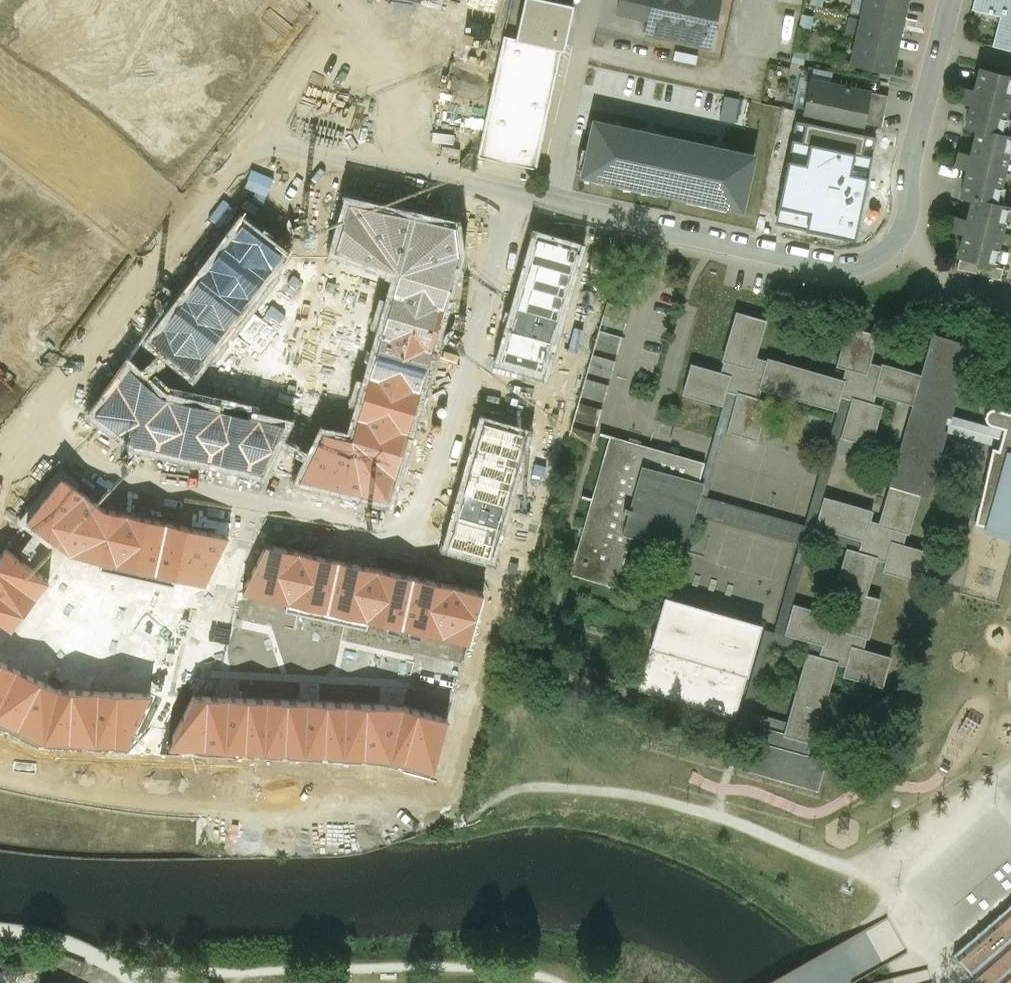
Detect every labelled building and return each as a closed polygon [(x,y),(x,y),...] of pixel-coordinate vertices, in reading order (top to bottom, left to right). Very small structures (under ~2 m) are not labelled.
[(549,0),(524,0),(516,39),(563,49),(563,51),(564,51),(574,5),(549,0)] [(617,13),(649,20),(646,31),(709,45),(716,11),(719,0),(620,0),(617,13)] [(716,11),(730,14),(733,0),(719,0),(716,11)] [(900,0),(865,0),(862,16),(902,25),(907,2),(900,0)] [(973,10),(975,10),(975,9),(1001,16),(993,46),(1010,51),(1010,0),(975,0),(973,10)] [(902,25),(862,16),(857,40),(897,48),(902,25)] [(516,39),(504,36),(478,157),(536,169),(563,51),(563,49),(516,39)] [(897,48),(857,40),(851,64),(891,73),(897,48)] [(1001,134),(1010,92),(1010,76),(981,69),(975,91),(964,89),(961,101),(972,104),(966,127),(978,129),(1001,134)] [(870,93),(811,80),(804,113),(863,125),(870,93)] [(888,96),(870,93),(863,125),(881,130),(888,96)] [(757,159),(596,122),(585,169),(746,206),(757,159)] [(774,226),(854,242),(874,139),(794,123),(774,226)] [(996,203),(1010,142),(1010,136),(1001,134),(978,129),(971,156),(960,153),(957,165),(968,168),(961,196),(973,199),(996,203)] [(996,203),(973,199),(968,220),(957,218),(953,230),(965,233),(959,256),(993,264),(1007,206),(996,203)] [(352,439),(324,433),(301,479),(388,499),(456,255),(454,226),(349,203),(335,249),(400,272),(389,311),(382,309),(378,320),(385,323),(367,388),(360,386),(357,398),(363,399),(352,439)] [(281,253),(241,223),(198,281),(153,341),(192,371),(208,349),(214,353),(221,344),(216,340),(226,326),(233,331),(241,321),(233,315),(239,307),(246,312),(253,301),(248,298),(259,284),(264,288),(271,278),(266,274),(281,253)] [(511,327),(502,357),(538,367),(541,355),(547,357),(559,315),(553,314),(557,301),(562,303),(565,292),(560,291),(563,279),(568,281),(571,269),(566,267),(569,256),(575,258),(578,247),(538,235),(535,245),(539,246),(536,259),(531,258),(528,268),(533,269),(529,282),(525,280),(522,291),(526,292),(522,304),(518,303),(515,314),(517,314),(514,327),(511,327)] [(982,263),(960,258),(957,269),(979,274),(982,263)] [(1004,269),(982,263),(979,274),(1001,280),(1004,269)] [(631,309),(607,302),(601,324),(624,331),(631,309)] [(765,321),(735,313),(722,360),(724,361),(720,372),(691,364),(682,393),(721,404),(725,389),(737,392),(726,431),(756,439),(767,400),(757,397),(760,388),(836,410),(840,395),(852,398),(841,436),(871,445),(882,406),(873,403),(875,394),(913,405),(921,375),(882,364),(881,366),(870,363),(878,335),(848,327),(837,366),(847,369),(844,380),(768,359),(767,361),(755,357),(765,321)] [(623,337),(599,331),(594,348),(618,355),(623,337)] [(921,375),(913,405),(890,486),(920,494),(928,497),(971,345),(933,334),(921,375)] [(616,361),(592,355),(587,372),(611,379),(616,361)] [(130,367),(95,413),(134,442),(259,470),(283,423),(247,416),(248,409),(223,403),(222,410),(207,407),(209,400),(198,397),(196,404),(183,401),(185,395),(174,392),(172,399),(161,396),(167,390),(158,383),(153,388),(130,367)] [(609,385),(585,379),(580,396),(604,403),(609,385)] [(804,523),(708,497),(726,431),(737,392),(725,389),(721,404),(705,462),(691,512),(799,543),(774,631),(764,628),(741,711),(737,710),(735,717),(749,721),(771,642),(808,652),(820,655),(824,643),(785,632),(793,602),(812,537),(848,547),(861,550),(864,539),(815,526),(824,497),(841,436),(852,398),(840,395),(836,410),(804,523)] [(602,409),(578,403),(573,420),(597,426),(602,409)] [(994,407),(991,408),(989,409),(987,410),(986,412),(985,414),(985,416),(985,419),(986,421),(988,423),(990,424),(1004,428),(998,448),(992,447),(975,523),(986,526),(985,530),(1010,537),(1010,412),(994,407)] [(457,515),(448,545),(484,555),(487,543),(493,545),(505,503),(499,502),(503,490),(508,491),(511,480),(506,479),(509,468),(514,469),(517,457),(512,455),(515,444),(521,446),(524,435),(484,423),(481,433),(485,435),(482,447),(477,446),(474,456),(479,457),(475,470),(471,469),(468,479),(472,480),(468,492),(464,491),(461,502),(463,502),(460,516),(457,515)] [(595,433),(571,426),(569,435),(593,442),(595,433)] [(705,462),(610,436),(571,574),(617,586),(632,535),(680,549),(691,512),(705,462)] [(103,509),(62,478),(28,522),(70,554),(102,561),(100,568),(173,583),(174,576),(205,583),(227,537),(103,509)] [(880,523),(870,520),(873,510),(824,497),(815,526),(864,539),(861,550),(848,547),(837,586),(851,590),(841,626),(831,623),(834,614),(793,602),(785,632),(824,643),(820,655),(808,652),(794,702),(823,710),(836,663),(846,666),(843,676),(883,687),(891,657),(864,649),(868,637),(870,638),(881,598),(866,594),(876,559),(886,561),(884,571),(922,581),(931,552),(903,544),(907,532),(909,533),(920,494),(890,486),(880,523)] [(482,593),(266,545),(243,593),(470,640),(482,593)] [(6,550),(0,558),(0,622),(11,630),(48,581),(6,550)] [(762,624),(666,595),(641,681),(737,710),(762,624)] [(45,741),(125,744),(150,695),(58,691),(0,662),(0,718),(45,741)] [(403,706),(194,697),(167,747),(389,757),(433,770),(447,719),(403,706)] [(753,773),(820,786),(826,757),(809,753),(815,727),(794,723),(792,732),(763,726),(753,773)] [(953,954),(979,982),(1010,982),(1010,904),(953,954)] [(19,977),(19,973),(0,964),(0,982),(16,982),(19,977)]
